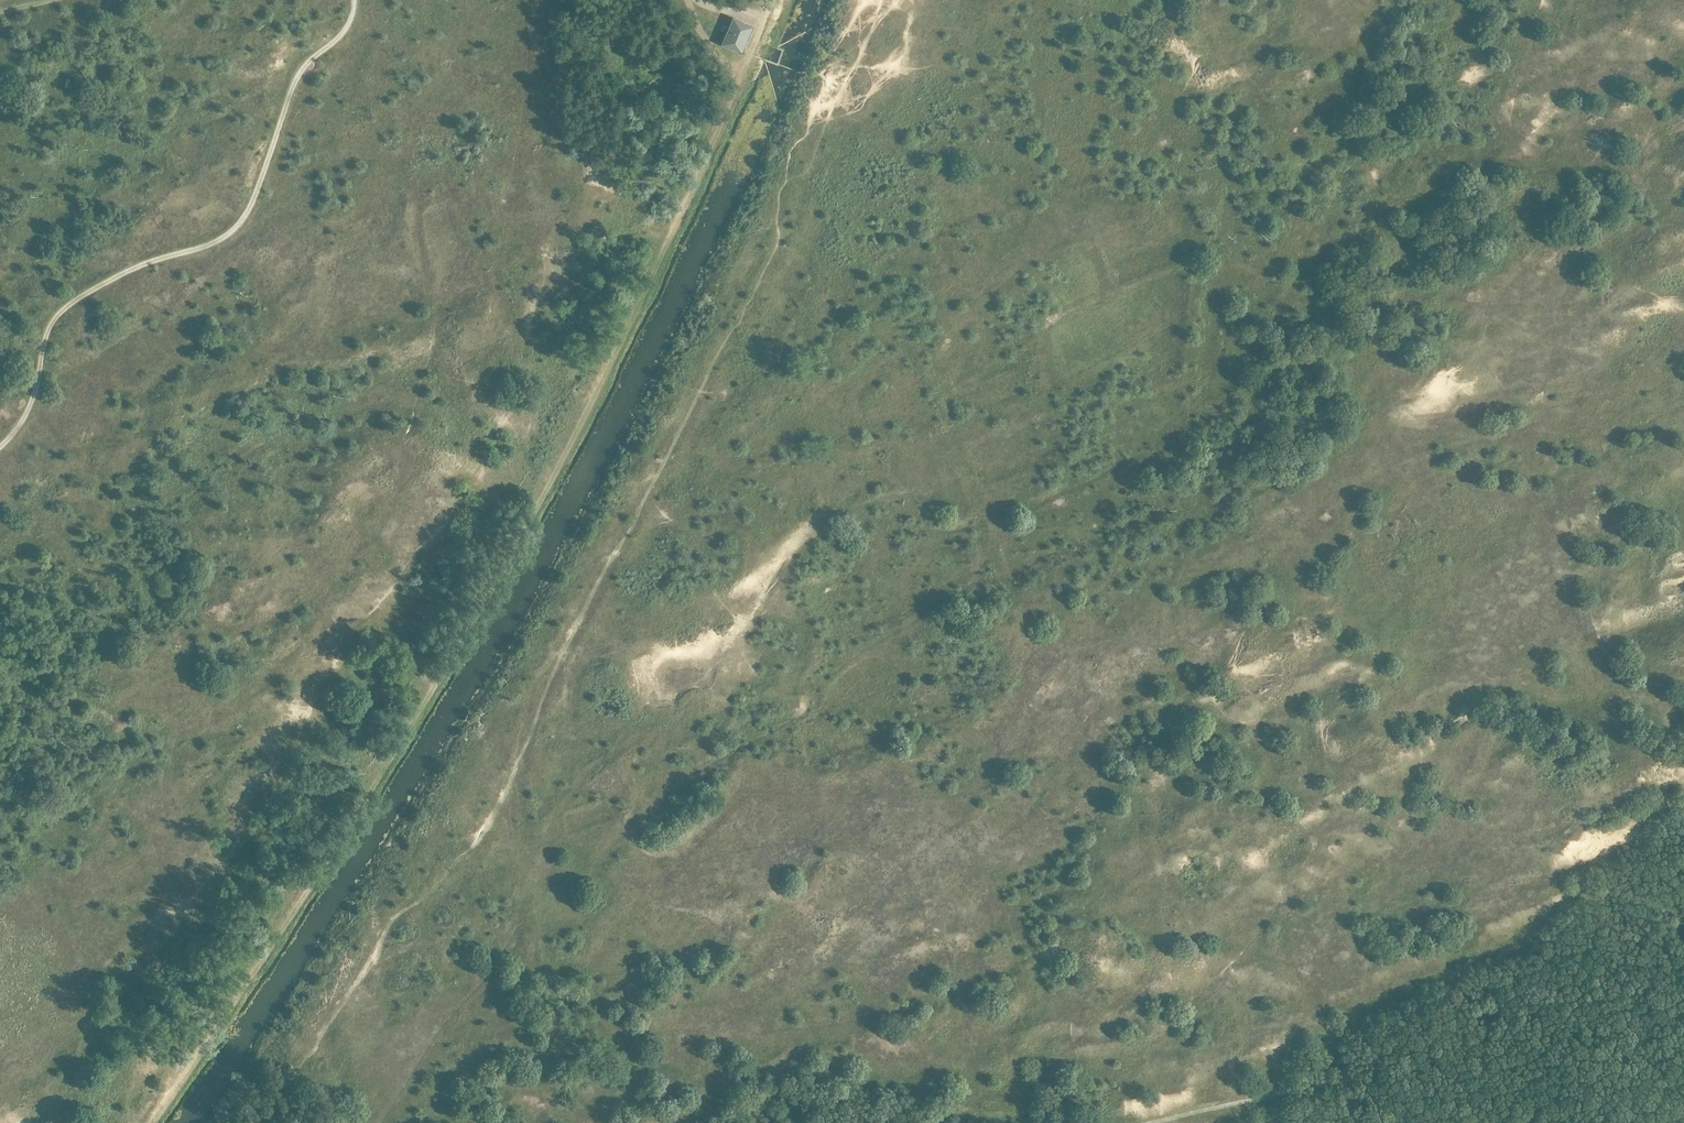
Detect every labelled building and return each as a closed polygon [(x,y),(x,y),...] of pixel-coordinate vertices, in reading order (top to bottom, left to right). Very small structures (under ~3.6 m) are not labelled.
[(734,16),(722,45),(743,54),(755,25),(734,16)]
